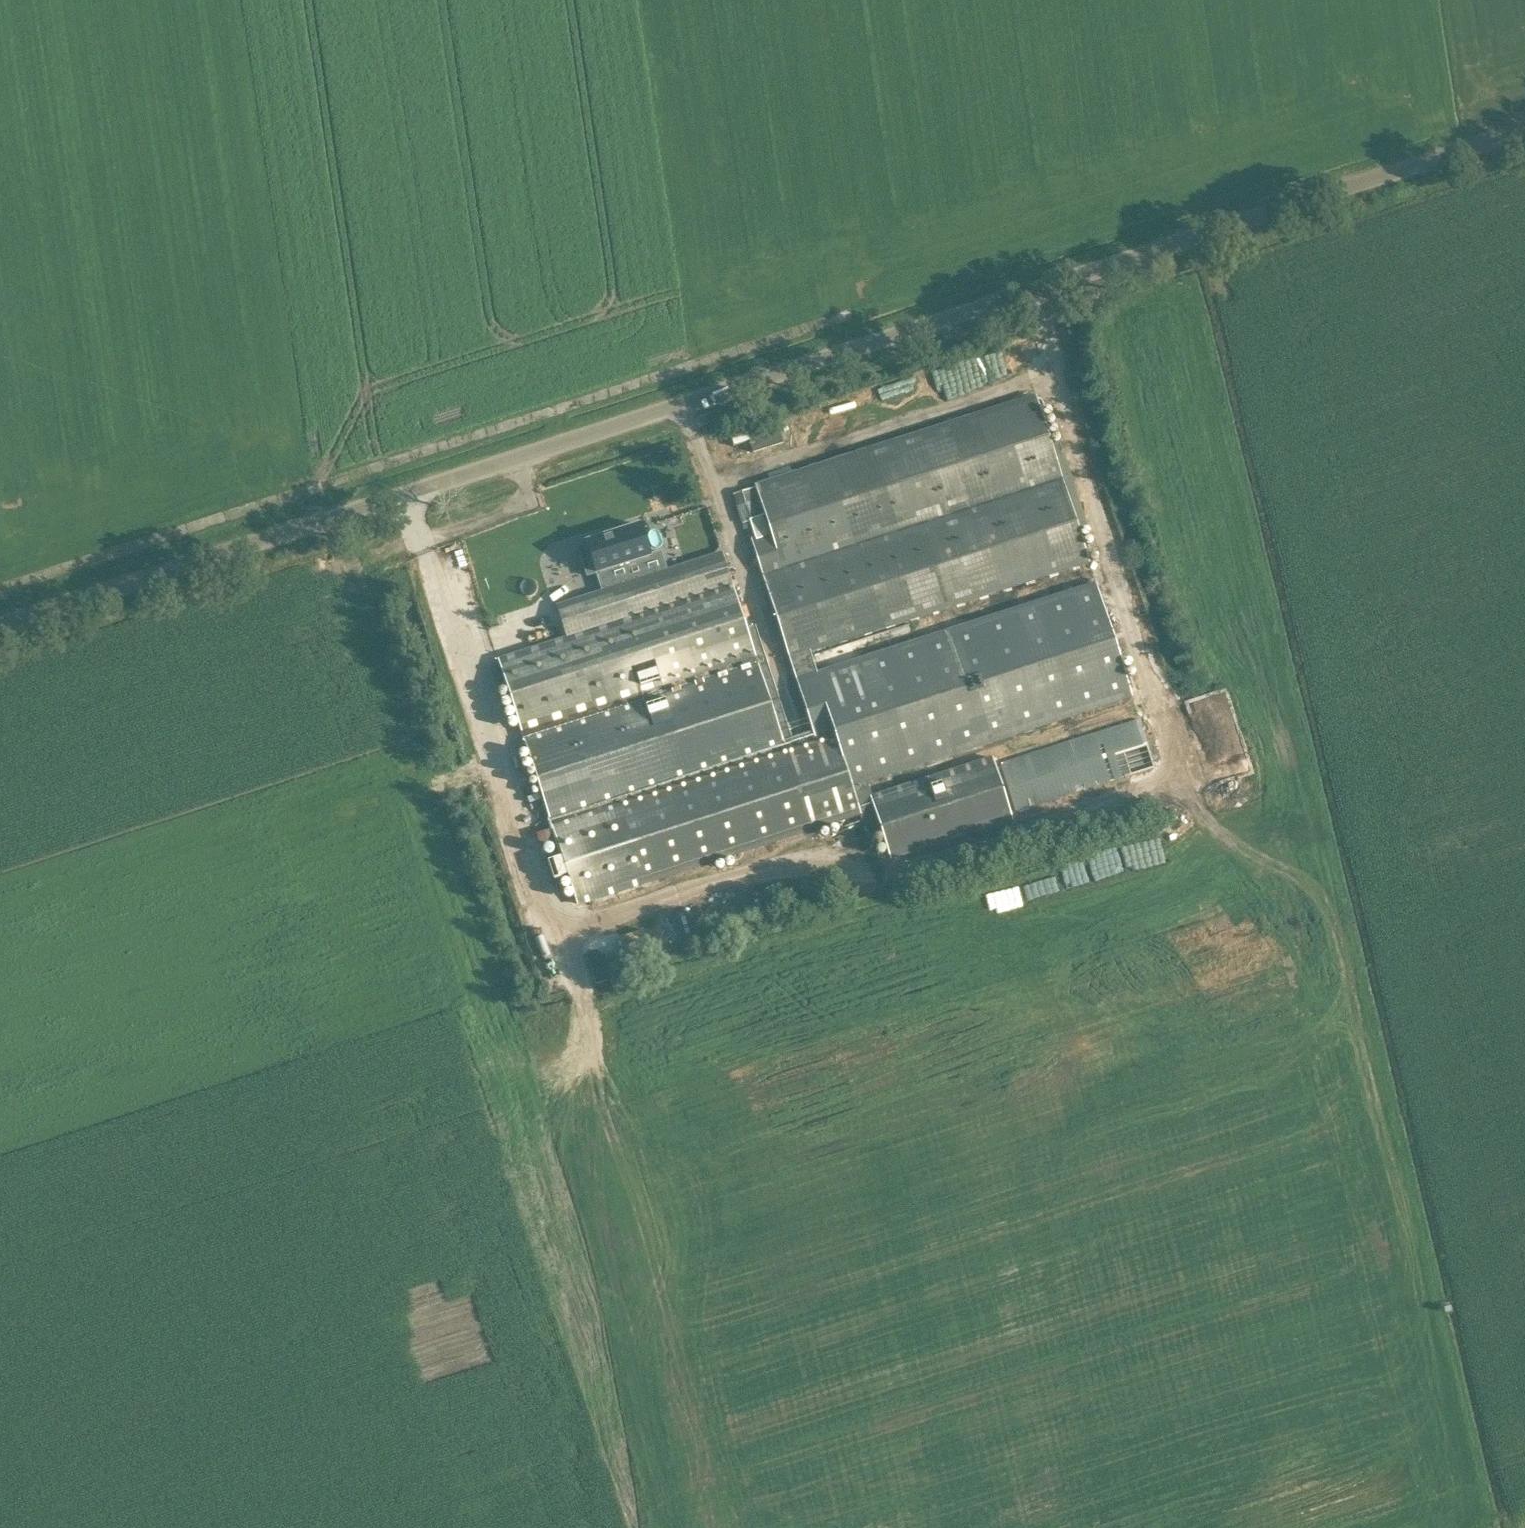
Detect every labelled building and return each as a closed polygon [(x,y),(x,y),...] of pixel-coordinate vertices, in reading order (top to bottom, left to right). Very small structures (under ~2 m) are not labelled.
[(546,858),(553,882),(568,877),(577,904),(861,812),(852,787),(1132,697),(1095,582),(816,672),(810,651),(1089,563),(1036,397),(755,487),(765,517),(770,535),(751,541),(812,731),(791,738),(756,628),(747,631),(734,588),(592,630),(498,660),(524,740),(561,853),(546,858)] [(755,487),(734,494),(737,505),(743,524),(765,517),(755,487)] [(588,545),(578,548),(587,576),(597,573),(602,592),(648,578),(641,557),(649,555),(639,525),(586,541),(588,545)] [(582,598),(592,630),(734,588),(723,556),(602,592),(582,598)] [(1135,718),(1069,740),(1000,764),(1017,812),(1085,789),(1086,792),(1152,769),(1135,718)] [(868,782),(852,787),(861,812),(874,808),(882,834),(890,859),(1012,819),(992,758),(873,797),(868,782)] [(874,808),(861,812),(869,839),(882,834),(874,808)] [(536,834),(540,845),(552,841),(548,830),(536,834)]
